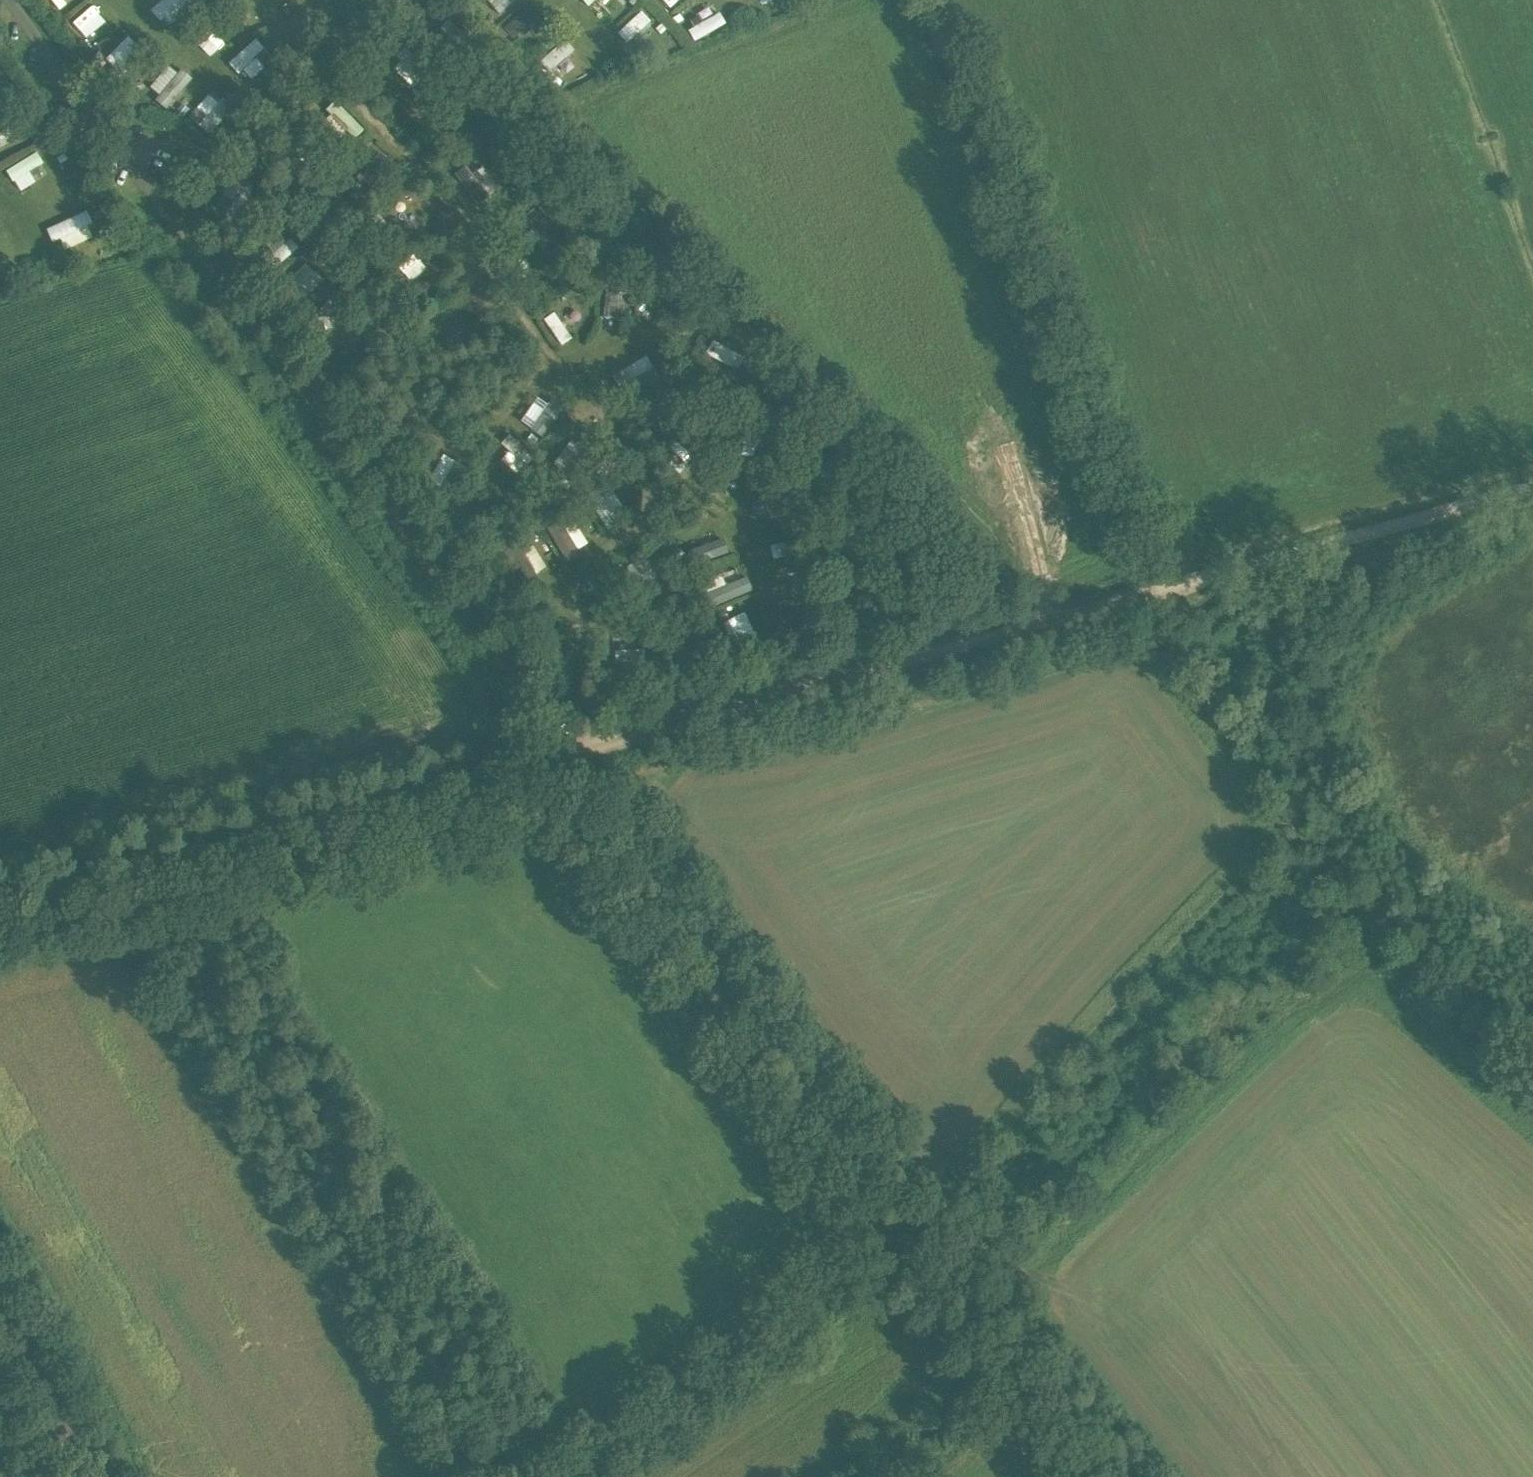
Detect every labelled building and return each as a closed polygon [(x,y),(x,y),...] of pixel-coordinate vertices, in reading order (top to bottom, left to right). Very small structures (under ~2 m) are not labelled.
[(205,8),(198,10),(200,17),(208,14),(205,8)] [(467,19),(461,25),(466,31),(472,25),(467,19)] [(353,21),(345,28),(350,34),(358,27),(353,21)] [(661,23),(656,28),(660,33),(666,28),(661,23)] [(499,25),(493,31),(502,39),(508,33),(499,25)] [(265,50),(256,58),(264,67),(273,59),(265,50)] [(98,52),(94,57),(100,63),(104,58),(98,52)] [(534,63),(529,67),(535,74),(540,69),(534,63)] [(482,117),(494,93),(470,80),(465,74),(458,75),(455,79),(457,81),(451,93),(452,101),(482,117)] [(142,82),(134,85),(136,91),(144,88),(142,82)] [(386,97),(380,104),(389,112),(395,106),(386,97)] [(30,103),(25,106),(29,113),(35,109),(30,103)] [(182,104),(174,112),(181,118),(189,109),(182,104)] [(0,133),(0,140),(21,128),(18,123),(0,133)] [(348,137),(342,144),(347,149),(353,143),(348,137)] [(55,140),(49,145),(52,151),(59,146),(55,140)] [(477,152),(470,154),(472,162),(479,160),(477,152)] [(63,153),(56,158),(60,164),(67,159),(63,153)] [(38,167),(29,172),(32,177),(41,172),(38,167)] [(324,167),(322,174),(330,176),(332,169),(324,167)] [(477,171),(472,175),(479,184),(484,180),(477,171)] [(225,197),(221,206),(228,209),(232,200),(225,197)] [(105,206),(94,213),(98,220),(109,214),(105,206)] [(240,223),(234,228),(237,232),(239,235),(245,230),(240,223)] [(539,224),(531,231),(536,237),(544,229),(539,224)] [(232,225),(225,230),(231,237),(237,232),(234,228),(232,225)] [(248,232),(243,237),(249,243),(253,239),(248,232)] [(270,249),(262,256),(266,260),(273,253),(270,249)] [(377,261),(374,270),(382,271),(384,263),(377,261)] [(618,269),(608,269),(608,278),(618,278),(618,269)] [(580,280),(577,288),(584,290),(587,282),(580,280)] [(676,307),(671,312),(677,318),(682,313),(676,307)] [(304,309),(299,316),(304,321),(310,314),(304,309)] [(699,335),(694,342),(701,347),(706,340),(699,335)] [(443,347),(435,351),(440,360),(448,356),(443,347)] [(663,356),(661,365),(668,366),(670,358),(663,356)] [(678,399),(672,404),(679,410),(684,405),(678,399)] [(687,410),(681,416),(689,424),(695,419),(687,410)] [(531,434),(526,440),(533,445),(538,438),(531,434)] [(763,451),(760,462),(769,464),(771,453),(763,451)] [(429,462),(421,465),(423,471),(431,468),(429,462)] [(602,467),(596,472),(602,478),(608,473),(602,467)] [(521,471),(516,476),(522,482),(527,477),(521,471)] [(563,480),(560,485),(567,490),(571,485),(563,480)] [(543,491),(542,500),(550,501),(551,492),(543,491)] [(575,500),(564,508),(569,515),(580,507),(575,500)] [(820,500),(813,507),(819,514),(826,507),(820,500)] [(851,505),(847,511),(853,516),(858,511),(851,505)] [(810,536),(803,537),(805,546),(812,544),(810,536)] [(680,549),(674,555),(679,560),(685,555),(680,549)] [(670,582),(667,589),(675,592),(678,586),(670,582)] [(727,611),(720,615),(724,622),(731,619),(727,611)]
